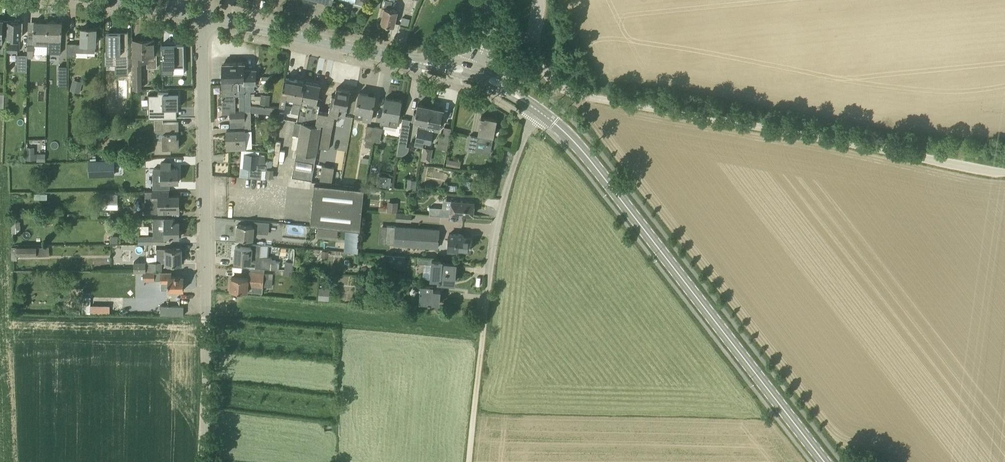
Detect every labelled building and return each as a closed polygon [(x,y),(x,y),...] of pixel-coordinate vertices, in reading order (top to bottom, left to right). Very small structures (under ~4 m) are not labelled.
[(381,14),(383,15),(381,23),(394,26),(397,10),(391,9),(392,1),(394,1),(395,0),(384,0),(380,14),(381,14)] [(14,37),(21,38),(22,20),(20,20),(20,19),(15,19),(15,20),(8,20),(7,51),(18,52),(19,44),(14,44),(14,37)] [(47,45),(47,38),(48,21),(34,21),(34,32),(28,32),(27,57),(33,57),(34,45),(47,45)] [(48,21),(47,38),(47,45),(48,38),(54,38),(54,48),(61,48),(62,22),(48,21)] [(88,44),(95,44),(96,28),(82,28),(81,43),(67,43),(66,56),(76,56),(76,52),(88,52),(88,44)] [(118,32),(107,32),(107,35),(107,52),(105,52),(105,64),(107,64),(115,64),(115,67),(128,67),(128,32),(118,32)] [(154,39),(139,39),(139,50),(133,50),(133,40),(133,39),(132,39),(133,89),(141,89),(141,61),(157,61),(157,54),(154,54),(154,39)] [(173,74),(173,67),(183,67),(183,45),(161,45),(161,74),(172,74),(173,74)] [(17,54),(17,70),(27,71),(27,54),(17,54)] [(251,110),(251,105),(251,91),(255,91),(254,84),(256,84),(256,69),(245,70),(245,62),(224,62),(224,63),(223,65),(222,65),(222,83),(232,83),(232,92),(235,92),(235,111),(251,110)] [(284,81),(285,77),(281,76),(274,76),(260,77),(261,91),(267,90),(267,82),(274,82),(274,83),(277,82),(277,80),(280,81),(284,81)] [(284,81),(280,102),(293,104),(292,112),(298,113),(297,121),(301,122),(322,125),(324,112),(318,111),(321,98),(318,97),(321,84),(285,77),(284,81)] [(70,90),(79,93),(82,81),(73,79),(70,90)] [(251,105),(251,110),(235,111),(235,92),(232,92),(232,83),(222,83),(222,84),(222,85),(222,113),(230,113),(230,128),(251,128),(251,112),(279,114),(280,107),(251,105)] [(333,125),(335,115),(345,116),(350,90),(337,87),(335,95),(332,94),(332,95),(328,113),(324,112),(322,125),(318,147),(328,148),(332,125),(333,125)] [(177,118),(177,117),(177,108),(176,93),(166,93),(166,91),(156,91),(156,93),(146,93),(147,118),(154,118),(163,118),(177,118)] [(375,95),(368,94),(359,92),(356,111),(355,118),(371,121),(375,95)] [(401,100),(392,98),(385,97),(381,123),(389,124),(390,117),(398,119),(401,100)] [(414,145),(423,147),(423,142),(427,123),(431,106),(418,103),(416,112),(414,112),(412,121),(422,122),(421,127),(418,126),(414,145)] [(431,143),(434,130),(439,131),(440,126),(442,126),(444,118),(442,117),(443,109),(431,106),(427,123),(423,142),(431,143)] [(471,134),(468,149),(490,154),(497,119),(484,117),(484,116),(481,116),(481,119),(478,136),(471,134)] [(154,118),(155,139),(155,152),(171,152),(171,147),(179,147),(179,138),(176,138),(176,136),(177,136),(177,123),(179,123),(179,122),(163,122),(163,118),(154,118)] [(409,146),(406,146),(410,124),(409,124),(410,119),(403,118),(398,146),(397,154),(400,154),(402,154),(403,154),(405,153),(406,152),(408,151),(409,149),(409,146)] [(317,148),(318,147),(322,125),(301,122),(292,176),(312,179),(317,148)] [(372,140),(373,140),(375,126),(367,125),(364,139),(366,139),(372,140)] [(117,136),(118,127),(110,126),(109,135),(117,136)] [(382,127),(375,126),(373,140),(380,141),(382,127)] [(437,147),(447,149),(451,127),(444,126),(442,136),(439,135),(437,147)] [(245,129),(230,129),(227,129),(227,149),(245,149),(245,129)] [(26,147),(26,160),(36,160),(37,153),(35,153),(35,146),(26,147)] [(272,169),(273,161),(267,160),(267,161),(265,160),(265,156),(259,155),(259,154),(251,153),(251,150),(246,149),(245,153),(244,167),(250,168),(249,177),(261,178),(262,169),(267,170),(267,168),(272,169)] [(447,159),(446,166),(459,168),(460,161),(447,159)] [(88,161),(89,176),(114,176),(114,160),(88,161)] [(170,162),(162,162),(162,183),(178,182),(178,180),(179,180),(179,176),(178,176),(178,168),(170,168),(170,162)] [(331,183),(334,168),(334,167),(322,165),(319,181),(331,183)] [(390,186),(391,177),(392,176),(379,174),(378,184),(390,186)] [(416,180),(407,179),(406,189),(415,190),(416,180)] [(362,209),(364,188),(314,183),(310,224),(346,228),(359,229),(360,229),(362,209)] [(145,190),(145,212),(171,212),(171,209),(179,209),(179,196),(166,196),(166,191),(169,191),(169,190),(145,190)] [(118,193),(101,193),(101,207),(118,208),(118,193)] [(473,215),(474,201),(452,200),(445,200),(444,212),(451,213),(451,214),(473,215)] [(397,212),(398,202),(387,201),(387,207),(380,206),(380,211),(386,211),(397,212)] [(412,213),(397,212),(396,220),(411,222),(412,213)] [(138,243),(165,244),(165,237),(179,237),(179,222),(174,222),(174,221),(173,221),(173,218),(153,218),(153,235),(138,235),(138,243)] [(253,239),(254,232),(268,233),(269,222),(254,220),(253,225),(238,224),(236,238),(253,239)] [(12,232),(20,232),(20,221),(12,221),(12,232)] [(410,227),(395,226),(386,225),(385,244),(395,244),(438,247),(440,229),(410,227)] [(338,236),(338,229),(319,227),(318,234),(338,236)] [(359,229),(346,228),(345,251),(358,252),(359,229)] [(456,234),(450,234),(449,234),(447,251),(455,252),(456,249),(471,250),(472,236),(463,236),(464,234),(456,233),(456,234)] [(257,262),(257,267),(279,269),(280,263),(275,263),(275,258),(271,258),(271,257),(260,256),(261,244),(252,244),(251,247),(236,246),(235,260),(251,261),(257,262)] [(11,247),(11,258),(17,258),(17,254),(37,254),(37,255),(49,255),(49,246),(36,246),(17,246),(17,247),(11,247)] [(182,248),(157,249),(157,261),(134,261),(134,270),(161,270),(161,262),(166,262),(166,263),(182,263),(182,248)] [(405,267),(406,256),(382,254),(381,265),(405,267)] [(455,264),(442,263),(442,259),(419,257),(418,262),(432,263),(431,278),(439,279),(439,281),(454,282),(455,264)] [(172,271),(161,271),(161,270),(134,270),(93,270),(93,298),(90,299),(90,297),(85,298),(85,312),(90,312),(90,314),(150,315),(151,289),(136,289),(136,285),(113,285),(113,280),(143,280),(154,280),(154,289),(168,289),(184,289),(184,276),(172,276),(172,271)] [(230,290),(247,291),(263,292),(263,286),(271,286),(272,278),(264,277),(264,273),(249,271),(248,278),(232,277),(230,290)] [(421,283),(420,302),(440,304),(440,303),(441,289),(434,288),(434,284),(421,283)] [(319,287),(318,300),(329,301),(330,288),(319,287)] [(324,425),(325,437),(332,437),(332,425),(324,425)]
